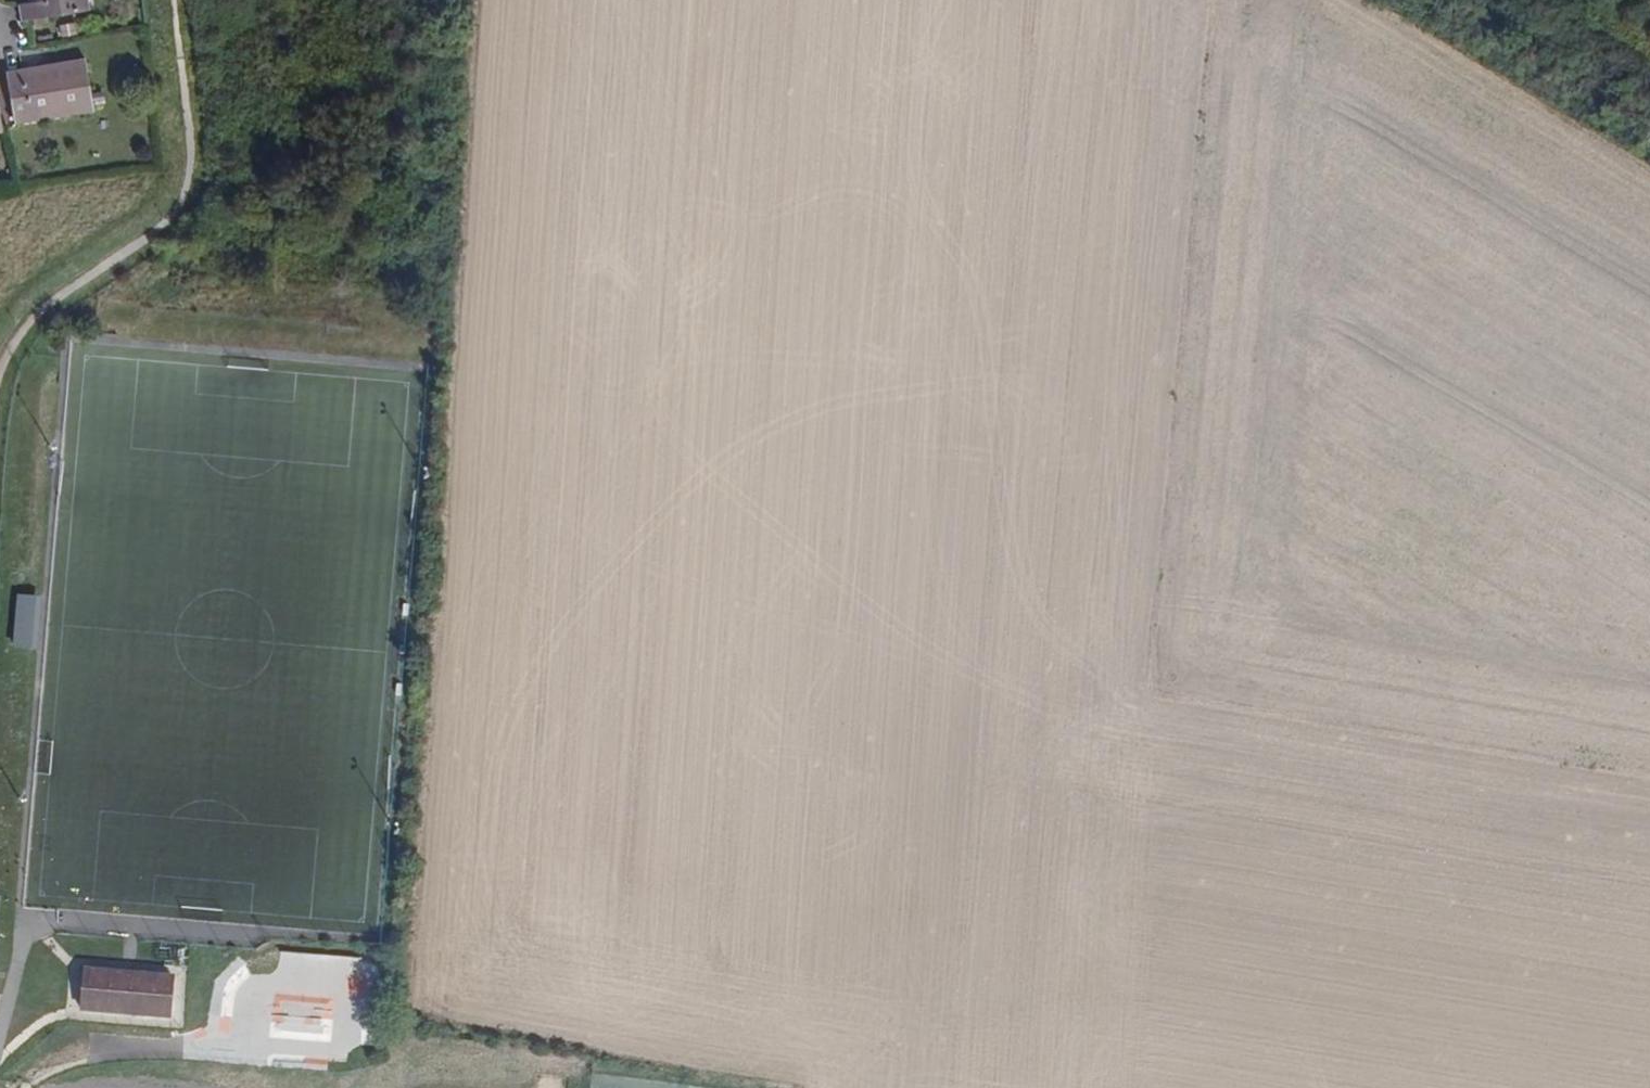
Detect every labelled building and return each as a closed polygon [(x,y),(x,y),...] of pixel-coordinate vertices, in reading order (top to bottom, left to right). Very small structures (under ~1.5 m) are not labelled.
[(84,0),(30,0),(31,2),(18,5),(20,21),(86,10),(84,0)] [(92,103),(84,61),(55,66),(56,75),(47,76),(45,67),(23,71),(22,68),(4,71),(14,121),(30,118),(29,114),(92,103)] [(56,75),(55,66),(45,67),(47,76),(56,75)] [(31,122),(93,112),(92,103),(29,114),(30,118),(31,122)] [(36,650),(41,598),(15,596),(10,648),(36,650)] [(169,1005),(171,978),(150,976),(151,974),(134,972),(134,975),(115,973),(115,970),(101,969),(101,972),(80,970),(77,993),(169,1005)]
